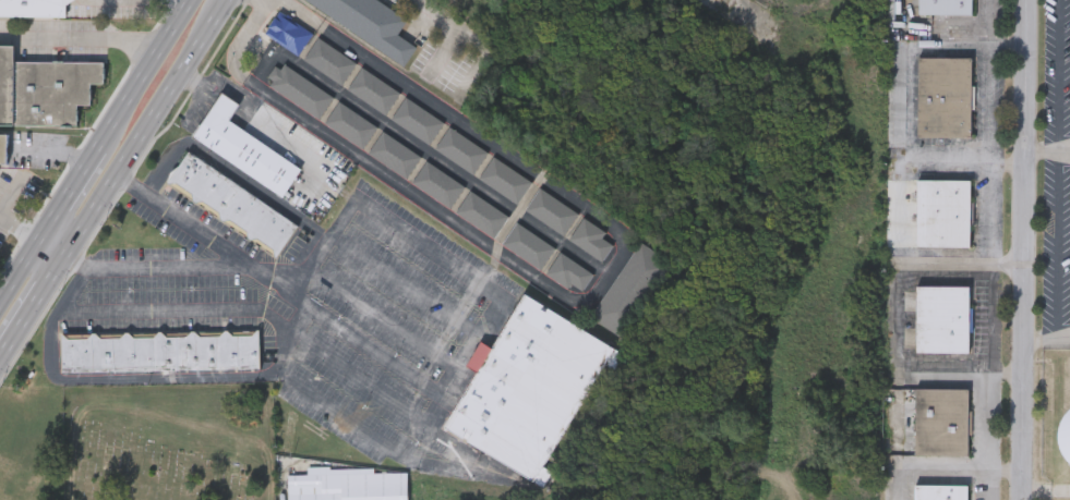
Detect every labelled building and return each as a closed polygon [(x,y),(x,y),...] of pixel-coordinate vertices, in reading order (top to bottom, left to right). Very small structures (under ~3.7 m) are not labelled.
[(65,15),(0,15),(0,0),(65,0),(65,15)] [(402,66),(302,0),(376,0),(406,20),(396,34),(416,47),(402,66)] [(695,2),(706,10),(713,0),(697,0),(695,2)] [(917,14),(917,0),(971,0),(971,14),(917,14)] [(312,34),(297,56),(263,32),(278,10),(312,34)] [(341,85),(302,60),(316,37),(356,63),(341,85)] [(77,126),(0,126),(0,46),(14,46),(14,61),(106,62),(106,85),(92,85),(92,106),(77,106),(77,126)] [(916,136),(917,57),(971,58),(970,137),(916,136)] [(265,85),(279,62),(334,96),(320,119),(265,85)] [(385,115),(346,88),(361,66),(399,94),(385,115)] [(228,120),(300,168),(281,196),(192,136),(221,93),(239,103),(228,120)] [(444,122),(430,145),(389,119),(404,97),(444,122)] [(362,149),(323,123),(337,101),(376,126),(362,149)] [(488,154),(472,175),(433,149),(448,127),(488,154)] [(421,157),(406,179),(366,153),(382,131),(421,157)] [(8,136),(0,136),(0,166),(8,166),(8,136)] [(296,225),(275,256),(166,182),(188,151),(296,225)] [(477,179),(491,157),(530,182),(516,205),(477,179)] [(465,187),(449,210),(410,183),(425,161),(465,187)] [(969,247),(916,247),(917,180),(970,181),(969,247)] [(522,210),(538,187),(577,214),(563,235),(522,210)] [(493,240),(454,214),(468,192),(507,217),(493,240)] [(568,240),(582,218),(605,232),(601,237),(613,246),(601,263),(568,240)] [(540,270),(501,245),(515,222),(554,248),(540,270)] [(589,315),(639,241),(672,264),(622,338),(589,315)] [(544,273),(558,251),(592,272),(582,289),(572,282),(568,288),(544,273)] [(967,353),(915,353),(915,286),(969,286),(967,353)] [(491,347),(524,294),(623,353),(612,371),(602,365),(543,464),(553,469),(543,486),(444,427),(476,373),(466,367),(480,341),(491,347)] [(259,368),(61,370),(61,337),(259,333),(259,368)] [(914,456),(914,390),(967,389),(967,456),(914,456)] [(408,471),(408,499),(289,499),(289,473),(408,471)] [(967,485),(967,499),(912,499),(912,485),(967,485)]
